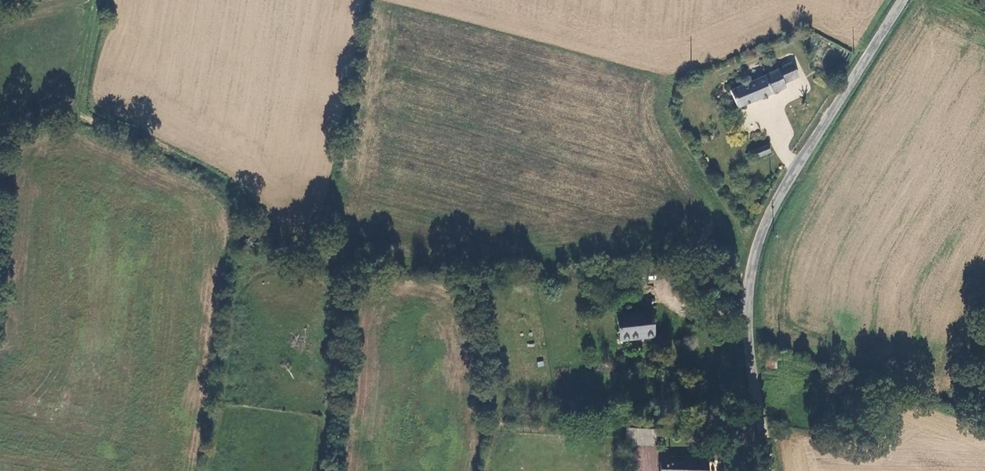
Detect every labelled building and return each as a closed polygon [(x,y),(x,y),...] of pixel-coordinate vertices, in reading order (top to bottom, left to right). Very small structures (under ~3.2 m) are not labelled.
[(791,60),(724,89),(731,108),(799,79),(791,60)] [(756,147),(758,155),(773,149),(770,142),(756,147)] [(655,338),(654,334),(652,309),(617,312),(620,334),(620,340),(645,337),(645,339),(655,338)] [(632,444),(656,446),(656,430),(633,428),(632,444)] [(708,464),(696,462),(696,458),(685,458),(684,462),(660,461),(659,470),(708,470),(708,464)]
